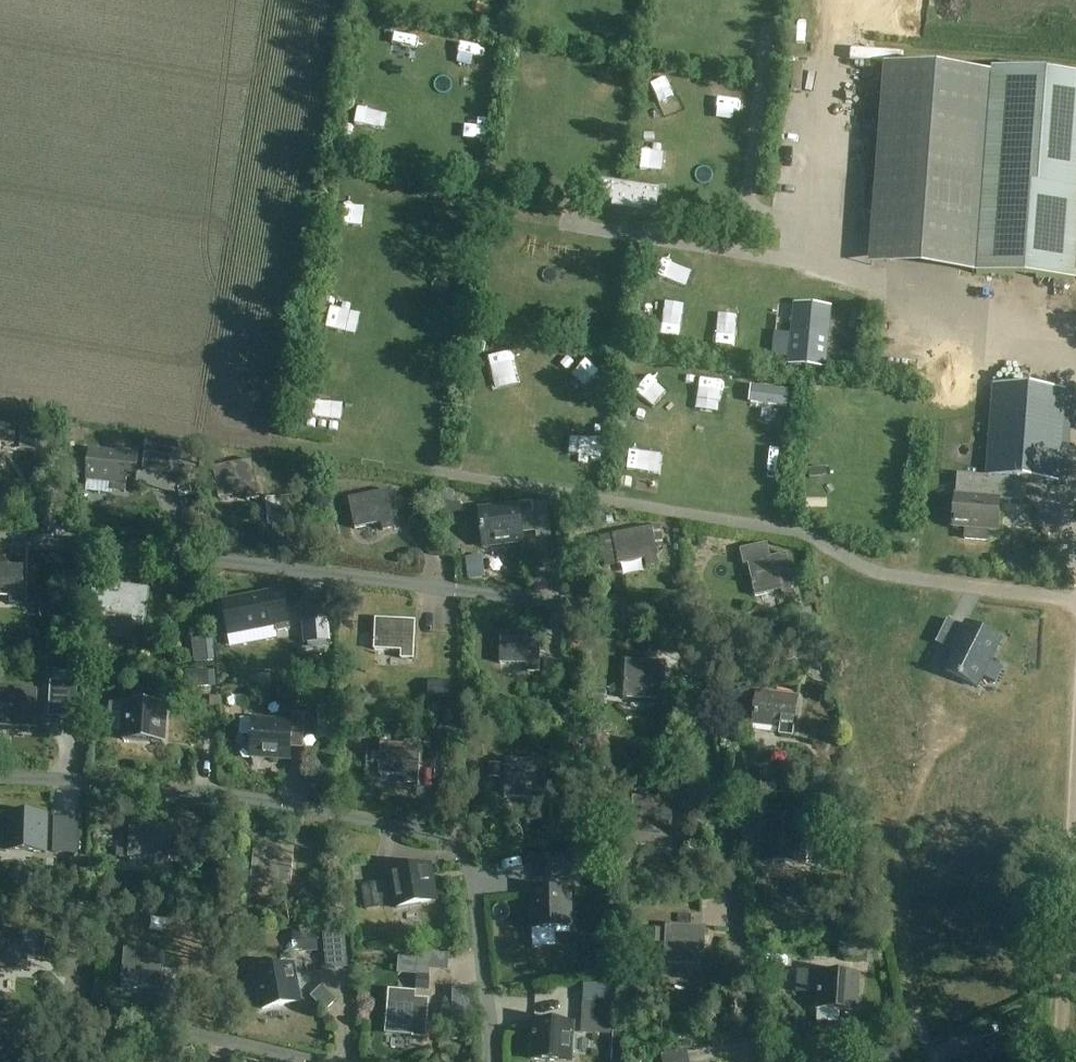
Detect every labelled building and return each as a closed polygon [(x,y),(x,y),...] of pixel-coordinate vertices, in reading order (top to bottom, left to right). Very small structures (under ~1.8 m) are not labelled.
[(1075,276),(1075,80),(993,74),(978,273),(1075,281),(1075,276)] [(602,182),(598,204),(660,214),(662,194),(602,182)] [(826,369),(831,308),(793,304),(787,366),(826,369)] [(1064,390),(994,384),(986,476),(1023,479),(1058,482),(1061,437),(1069,438),(1072,401),(1064,400),(1064,390)] [(707,385),(704,400),(743,409),(747,394),(707,385)] [(0,422),(0,460),(1,442),(14,442),(15,423),(0,422)] [(140,454),(130,453),(89,450),(86,482),(113,484),(113,492),(127,493),(128,481),(138,482),(140,454)] [(71,461),(69,479),(79,481),(81,462),(71,461)] [(262,500),(255,461),(214,469),(221,507),(228,506),(226,497),(246,494),(248,503),(262,500)] [(312,468),(304,469),(304,479),(313,479),(312,468)] [(63,486),(66,475),(47,471),(45,482),(63,486)] [(1021,502),(1023,479),(986,476),(958,474),(953,528),(966,529),(965,539),(988,541),(989,530),(998,531),(1000,500),(1021,502)] [(397,530),(390,491),(350,499),(356,530),(381,525),(382,532),(397,530)] [(303,496),(286,498),(287,511),(304,510),(303,496)] [(444,501),(441,515),(457,518),(460,505),(444,501)] [(547,502),(520,506),(480,511),(484,542),(511,538),(512,545),(525,544),(524,535),(550,531),(547,502)] [(659,566),(656,548),(664,546),(660,525),(600,537),(605,563),(617,561),(618,565),(645,560),(646,568),(659,566)] [(702,561),(727,555),(723,540),(698,546),(702,561)] [(796,592),(787,554),(748,563),(754,593),(781,587),(782,595),(796,592)] [(24,566),(0,566),(0,596),(10,596),(10,605),(23,605),(24,566)] [(93,582),(89,622),(108,624),(109,616),(133,618),(132,626),(146,628),(150,588),(93,582)] [(284,592),(243,599),(222,603),(228,634),(276,625),(278,632),(291,630),(284,592)] [(807,610),(796,617),(802,625),(812,618),(807,610)] [(415,660),(415,621),(376,621),(376,651),(402,652),(402,660),(415,660)] [(977,688),(1000,641),(966,624),(955,646),(958,648),(946,672),(977,688)] [(327,625),(299,627),(301,643),(328,641),(327,625)] [(540,675),(542,634),(501,633),(500,664),(527,665),(527,674),(540,675)] [(627,660),(625,700),(666,703),(669,663),(627,660)] [(449,700),(449,685),(426,685),(426,700),(449,700)] [(37,729),(39,689),(0,688),(0,728),(37,729)] [(356,690),(344,701),(354,712),(366,701),(356,690)] [(58,722),(74,724),(78,694),(62,692),(58,722)] [(757,694),(756,725),(755,734),(796,735),(797,696),(757,694)] [(164,740),(166,704),(126,701),(124,733),(153,734),(153,740),(164,740)] [(319,707),(317,741),(334,743),(336,708),(319,707)] [(252,719),(250,758),(291,761),(292,748),(293,721),(291,721),(252,719)] [(420,785),(422,745),(380,743),(378,774),(406,776),(405,784),(420,785)] [(545,803),(548,762),(506,760),(505,792),(532,793),(531,803),(545,803)] [(824,765),(817,773),(827,783),(834,775),(824,765)] [(675,837),(675,798),(634,798),(633,829),(659,829),(659,837),(675,837)] [(50,856),(50,815),(7,815),(7,846),(33,846),(33,856),(50,856)] [(812,857),(813,843),(805,843),(805,822),(764,821),(763,864),(791,865),(791,861),(804,862),(804,857),(812,857)] [(169,870),(171,830),(130,828),(128,859),(155,861),(155,869),(169,870)] [(55,842),(55,854),(76,854),(77,843),(55,842)] [(292,887),(295,848),(256,845),(253,877),(279,879),(279,886),(292,887)] [(432,865),(390,871),(396,909),(438,903),(432,865)] [(571,890),(531,891),(532,930),(572,929),(571,890)] [(666,926),(665,964),(704,966),(706,927),(666,926)] [(648,929),(647,943),(661,944),(661,930),(648,929)] [(0,932),(0,969),(28,970),(29,958),(44,958),(45,933),(0,932)] [(317,932),(294,933),(295,954),(318,953),(317,932)] [(840,942),(839,957),(861,959),(860,964),(873,965),(875,939),(862,938),(862,944),(840,942)] [(162,994),(166,953),(125,949),(122,981),(149,983),(148,993),(162,994)] [(302,1002),(296,965),(255,971),(260,1009),(302,1002)] [(818,996),(818,1011),(859,1014),(861,974),(820,972),(818,996)] [(416,975),(415,992),(428,993),(429,976),(416,975)] [(370,1030),(371,985),(345,984),(344,1029),(370,1030)] [(387,1034),(415,1036),(414,1040),(430,1041),(433,1001),(415,999),(416,993),(390,991),(387,1034)] [(582,1001),(581,1028),(609,1029),(611,1003),(582,1001)] [(1027,1012),(1010,1019),(1015,1031),(1032,1023),(1027,1012)] [(550,1061),(572,1061),(574,1023),(533,1021),(531,1061),(550,1061)] [(610,1061),(620,1061),(622,1034),(612,1033),(610,1061)] [(1009,1039),(989,1048),(991,1052),(970,1061),(1019,1061),(1009,1039)]
